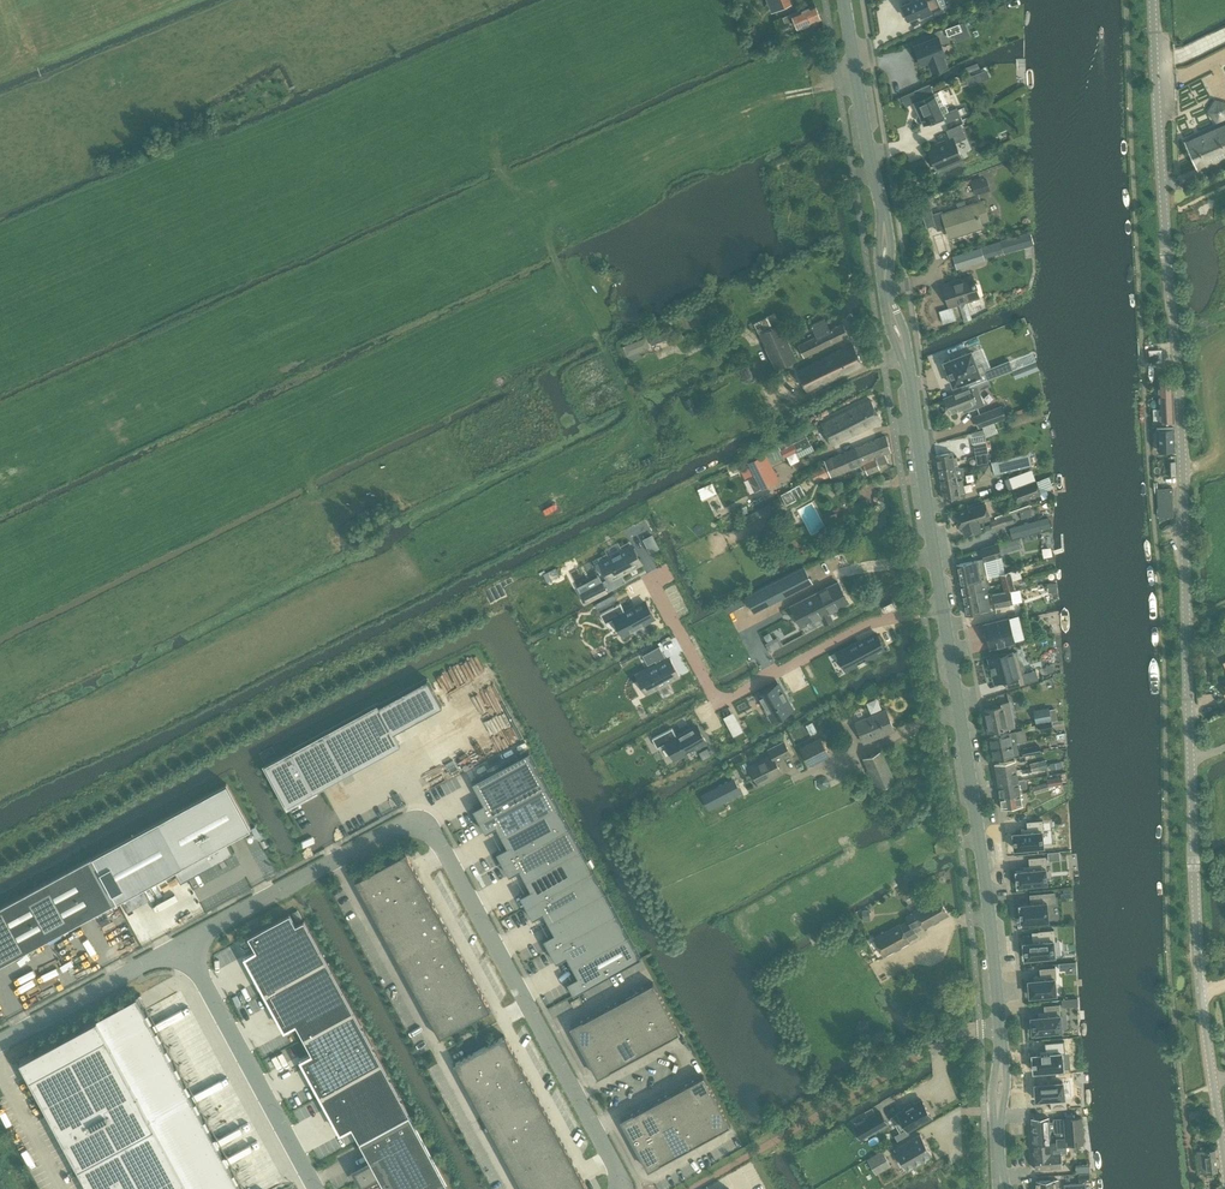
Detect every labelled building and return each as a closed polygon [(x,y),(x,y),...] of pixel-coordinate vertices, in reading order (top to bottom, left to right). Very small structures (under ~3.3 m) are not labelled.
[(911,1),(902,4),(908,19),(920,14),(921,16),(932,12),(941,8),(937,0),(910,0),(911,1)] [(815,4),(783,17),(786,24),(795,20),(798,27),(820,18),(821,18),(819,13),(815,4)] [(948,36),(961,31),(959,23),(945,29),(948,36)] [(754,25),(747,29),(749,34),(757,31),(754,25)] [(914,46),(921,65),(928,62),(932,72),(946,67),(943,57),(945,56),(938,37),(914,46)] [(982,72),(982,74),(984,76),(986,77),(988,77),(990,76),(991,73),(991,71),(990,69),(987,68),(985,68),(983,70),(982,72)] [(929,83),(914,90),(918,100),(914,102),(919,114),(917,116),(917,117),(916,119),(917,121),(919,122),(920,123),(923,122),(924,124),(942,116),(945,123),(967,113),(964,107),(958,110),(957,107),(948,111),(946,105),(944,105),(940,107),(934,93),(929,83)] [(1224,119),(1224,103),(1216,100),(1208,112),(1217,123),(1224,119)] [(937,170),(962,159),(955,142),(966,137),(960,124),(946,130),(950,139),(928,148),(937,170)] [(1224,155),(1224,125),(1187,142),(1198,167),(1224,155)] [(981,177),(970,180),(974,195),(990,190),(987,180),(982,180),(981,177)] [(966,207),(964,201),(956,204),(957,209),(942,214),(942,211),(932,214),(937,231),(947,228),(949,237),(981,226),(980,222),(988,220),(982,202),(966,207)] [(1030,246),(1033,245),(1030,232),(1003,240),(1006,253),(1030,246)] [(981,261),(977,249),(953,256),(957,268),(981,261)] [(953,282),(943,285),(951,308),(959,305),(965,321),(967,320),(971,318),(972,318),(971,318),(966,302),(978,298),(971,277),(954,283),(953,282)] [(776,369),(796,359),(774,313),(753,323),(776,369)] [(829,329),(825,322),(824,319),(811,325),(816,336),(798,345),(804,356),(832,343),(836,352),(797,371),(808,391),(863,365),(852,344),(841,350),(837,341),(848,335),(842,323),(829,329)] [(651,345),(663,340),(660,333),(648,338),(651,345)] [(646,337),(623,346),(626,356),(627,355),(639,351),(650,347),(646,337)] [(977,366),(971,352),(971,351),(970,351),(945,361),(943,361),(944,363),(953,384),(952,384),(953,386),(954,385),(979,375),(980,375),(985,373),(988,379),(1012,370),(1009,360),(985,370),(983,363),(977,366)] [(1015,380),(1039,369),(1035,361),(1011,371),(1015,380)] [(1153,421),(1174,420),(1172,377),(1158,378),(1160,408),(1153,408),(1153,421)] [(968,388),(962,390),(960,390),(951,394),(943,397),(949,412),(957,409),(961,408),(963,412),(977,407),(972,396),(979,393),(978,391),(976,384),(968,388)] [(833,445),(881,420),(870,399),(820,423),(833,445)] [(978,428),(1006,417),(1002,406),(973,417),(978,428)] [(1158,450),(1174,449),(1175,449),(1174,427),(1157,428),(1158,450)] [(784,442),(779,444),(779,446),(781,450),(788,446),(793,443),(798,451),(811,445),(804,431),(786,441),(784,442)] [(885,436),(825,460),(827,462),(832,476),(863,463),(867,474),(879,468),(878,465),(888,462),(885,453),(890,451),(885,436)] [(975,455),(987,453),(988,453),(986,441),(973,443),(975,455)] [(779,446),(739,467),(740,470),(745,480),(752,493),(761,489),(776,481),(768,465),(771,464),(785,456),(781,450),(779,446)] [(784,452),(788,460),(798,455),(794,447),(784,452)] [(953,457),(952,452),(937,456),(939,467),(955,465),(954,461),(957,460),(956,457),(953,457)] [(977,464),(988,462),(987,453),(975,455),(977,464)] [(995,473),(1030,465),(1027,454),(992,463),(995,473)] [(958,467),(957,460),(954,461),(955,465),(939,467),(940,477),(964,474),(962,467),(958,467)] [(979,480),(992,478),(990,464),(976,466),(979,480)] [(957,481),(956,475),(964,474),(940,477),(943,498),(960,496),(960,495),(964,495),(962,480),(957,481)] [(1053,487),(1048,476),(1013,490),(1017,501),(1053,487)] [(697,489),(701,499),(716,492),(711,482),(697,489)] [(800,484),(781,495),(787,505),(806,494),(800,484)] [(1158,518),(1159,518),(1173,517),(1172,488),(1157,489),(1158,518)] [(755,500),(758,507),(771,500),(767,493),(755,500)] [(743,517),(748,526),(775,512),(770,503),(743,517)] [(984,504),(957,512),(961,526),(963,525),(965,533),(980,529),(978,520),(988,517),(984,504)] [(745,505),(738,509),(741,515),(748,511),(745,505)] [(836,512),(824,516),(827,525),(839,521),(836,512)] [(992,530),(1015,523),(1012,515),(990,522),(992,530)] [(1052,529),(1049,517),(1028,523),(1028,521),(1024,522),(1024,524),(1009,528),(1012,540),(1052,529)] [(659,547),(652,535),(643,539),(650,552),(659,547)] [(981,549),(984,559),(984,560),(996,557),(1001,555),(1001,554),(1021,548),(1018,538),(1008,541),(981,549)] [(602,582),(581,593),(586,602),(614,587),(625,581),(620,573),(630,568),(629,566),(640,560),(632,545),(600,562),(609,578),(602,582)] [(956,565),(959,584),(983,580),(988,578),(1000,575),(996,557),(984,560),(984,559),(977,561),(956,565)] [(804,566),(779,579),(787,596),(813,583),(808,572),(805,567),(804,566)] [(1019,569),(1000,575),(1002,583),(1012,581),(1021,578),(1019,569)] [(961,593),(977,591),(976,589),(985,587),(989,585),(988,578),(983,580),(959,584),(961,593)] [(779,579),(745,596),(746,597),(754,613),(787,596),(779,579)] [(829,622),(832,620),(829,613),(848,603),(838,581),(814,593),(829,622)] [(1014,588),(1012,581),(1002,583),(1004,591),(1014,588)] [(963,602),(979,600),(978,598),(988,596),(987,589),(990,588),(989,585),(985,587),(976,589),(977,591),(961,593),(963,602)] [(993,607),(1011,603),(1009,591),(991,594),(993,607)] [(829,622),(814,593),(789,606),(801,627),(821,616),(825,624),(829,622)] [(965,614),(980,611),(988,609),(991,609),(988,596),(978,598),(979,600),(963,602),(965,614)] [(892,602),(883,606),(886,612),(895,608),(892,602)] [(620,603),(600,614),(605,623),(614,618),(622,634),(654,617),(646,603),(636,608),(635,606),(625,612),(620,603)] [(1018,615),(984,624),(990,647),(1024,638),(1018,615)] [(858,642),(837,653),(845,669),(846,669),(870,656),(871,657),(885,650),(883,646),(877,634),(859,643),(858,642)] [(659,646),(642,655),(647,664),(664,655),(659,646)] [(1025,683),(1022,672),(1024,669),(1024,667),(1024,664),(1022,662),(1019,661),(1016,650),(989,658),(995,681),(1004,678),(1006,688),(1025,683)] [(659,664),(637,675),(646,692),(678,675),(670,660),(660,665),(659,664)] [(1027,670),(1031,682),(1042,679),(1038,667),(1027,670)] [(807,681),(795,687),(800,695),(811,689),(807,681)] [(778,683),(758,694),(768,711),(772,708),(777,717),(792,708),(778,683)] [(265,763),(288,805),(401,744),(383,712),(400,702),(396,695),(379,704),(378,702),(265,763)] [(988,732),(1008,728),(1015,726),(1010,701),(1001,703),(1002,705),(984,709),(988,732)] [(1036,722),(1050,719),(1048,708),(1034,710),(1036,722)] [(863,743),(894,730),(886,709),(855,722),(863,743)] [(1039,723),(1040,731),(1052,728),(1051,721),(1039,723)] [(672,727),(652,738),(657,747),(666,743),(674,759),(706,741),(698,726),(687,732),(686,730),(677,736),(672,727)] [(992,747),(1016,742),(1027,740),(1024,729),(1016,731),(989,736),(992,747)] [(810,766),(829,755),(819,737),(800,747),(810,766)] [(772,755),(750,767),(759,784),(781,772),(776,761),(791,754),(784,741),(768,749),(772,755)] [(1019,754),(1016,742),(992,747),(994,759),(1019,754)] [(1022,749),(1024,755),(1041,752),(1040,746),(1022,749)] [(707,748),(699,752),(703,759),(711,754),(707,748)] [(876,788),(895,780),(887,763),(881,750),(863,758),(876,788)] [(473,808),(479,820),(547,783),(528,751),(472,782),(483,803),(473,808)] [(997,775),(1017,771),(1015,760),(995,763),(997,775)] [(1031,767),(1031,771),(1047,768),(1046,760),(1030,763),(1031,767)] [(743,772),(749,769),(746,762),(740,765),(743,772)] [(998,784),(1019,781),(1017,771),(997,775),(998,784)] [(732,776),(701,792),(710,809),(741,793),(732,776)] [(1061,777),(1047,779),(1048,787),(1063,784),(1061,777)] [(998,784),(1000,794),(1022,790),(1021,788),(1026,788),(1025,780),(1019,781),(998,784)] [(227,783),(93,856),(117,901),(175,870),(181,880),(233,852),(227,841),(251,828),(227,783)] [(496,826),(501,836),(558,805),(547,783),(479,820),(485,832),(496,826)] [(1043,789),(1041,784),(1033,786),(1035,793),(1049,790),(1049,788),(1043,789)] [(1022,793),(1022,790),(1000,794),(1002,808),(1022,805),(1020,793),(1022,793)] [(496,852),(503,863),(570,827),(558,805),(501,836),(507,846),(496,852)] [(1013,835),(1011,836),(1012,846),(1014,846),(1014,848),(1023,847),(1023,849),(1032,848),(1032,847),(1043,846),(1041,831),(1043,831),(1042,819),(1027,821),(1027,828),(1021,829),(1021,832),(1013,833),(1013,835)] [(520,869),(525,879),(582,848),(570,827),(503,863),(509,875),(520,869)] [(520,895),(526,907),(594,870),(582,848),(525,879),(530,889),(520,895)] [(405,852),(380,866),(389,882),(414,868),(405,852)] [(117,901),(93,856),(0,906),(0,965),(117,901)] [(1024,869),(1015,870),(1017,885),(1025,885),(1026,886),(1035,885),(1035,884),(1047,883),(1045,856),(1029,858),(1030,865),(1024,866),(1024,869)] [(389,882),(380,866),(355,880),(363,896),(389,882)] [(389,882),(397,898),(422,884),(414,868),(389,882)] [(543,912),(548,922),(605,892),(594,870),(526,907),(532,918),(543,912)] [(363,896),(372,912),(397,898),(389,882),(363,896)] [(422,884),(397,898),(406,913),(431,900),(422,884)] [(1030,902),(1018,903),(1020,924),(1049,921),(1047,903),(1055,902),(1054,891),(1029,894),(1030,902)] [(543,938),(550,950),(617,913),(605,892),(548,922),(554,932),(543,938)] [(915,931),(915,930),(924,926),(924,927),(948,914),(939,897),(915,910),(915,911),(906,916),(909,920),(915,931)] [(406,913),(397,898),(372,912),(380,927),(406,913)] [(439,915),(431,900),(406,913),(414,929),(439,915)] [(297,910),(292,913),(297,920),(302,918),(297,910)] [(869,910),(862,910),(863,921),(870,920),(869,910)] [(290,913),(248,935),(256,951),(267,972),(256,978),(265,993),(326,959),(304,919),(296,924),(290,913)] [(380,927),(389,943),(414,929),(406,913),(380,927)] [(567,956),(572,966),(629,935),(617,913),(550,950),(556,961),(567,956)] [(414,929),(422,945),(448,931),(439,915),(414,929)] [(915,931),(909,920),(901,925),(900,924),(875,938),(884,955),(909,941),(909,940),(918,935),(915,930),(915,931)] [(414,929),(389,943),(397,958),(422,945),(414,929)] [(1033,942),(1023,943),(1024,958),(1063,955),(1062,943),(1060,943),(1058,929),(1038,931),(1039,938),(1032,938),(1033,942)] [(456,946),(448,931),(422,945),(431,960),(456,946)] [(567,982),(573,994),(641,957),(629,935),(572,966),(577,976),(567,982)] [(397,958),(406,974),(431,960),(422,945),(397,958)] [(456,946),(431,960),(439,976),(465,962),(456,946)] [(326,959),(265,993),(273,1008),(284,1002),(295,1023),(303,1038),(354,1011),(326,959)] [(414,989),(439,976),(431,960),(406,974),(414,989)] [(439,976),(448,991),(473,978),(465,962),(439,976)] [(1028,983),(1027,983),(1028,993),(1029,993),(1029,996),(1036,995),(1036,997),(1045,996),(1045,994),(1056,993),(1054,979),(1056,978),(1055,967),(1039,968),(1040,976),(1034,976),(1034,980),(1028,980),(1028,983)] [(414,989),(422,1005),(448,991),(439,976),(414,989)] [(473,978),(448,991),(456,1007),(482,993),(473,978)] [(653,1014),(654,1013),(666,1007),(653,982),(639,989),(653,1014)] [(653,1014),(639,989),(625,997),(639,1022),(653,1014)] [(422,1005),(431,1021),(456,1007),(448,991),(422,1005)] [(482,993),(456,1007),(465,1023),(489,1010),(489,1011),(491,1010),(482,993)] [(19,1059),(90,1188),(240,1188),(136,996),(19,1059)] [(571,1001),(574,1006),(581,1002),(579,997),(571,1001)] [(625,997),(612,1004),(625,1029),(639,1022),(625,997)] [(1031,1029),(1032,1032),(1040,1031),(1040,1032),(1049,1031),(1049,1030),(1061,1029),(1059,1014),(1060,1014),(1059,1003),(1043,1004),(1044,1012),(1038,1012),(1038,1015),(1030,1016),(1030,1019),(1029,1019),(1030,1029),(1031,1029)] [(625,1029),(612,1004),(598,1012),(611,1036),(625,1029)] [(456,1007),(431,1021),(440,1038),(441,1037),(441,1036),(465,1023),(456,1007)] [(666,1007),(654,1013),(653,1014),(666,1039),(680,1032),(666,1007)] [(354,1011),(303,1038),(312,1053),(323,1074),(312,1080),(320,1095),(382,1063),(354,1011)] [(598,1012),(584,1019),(598,1044),(611,1036),(598,1012)] [(653,1014),(639,1022),(652,1046),(666,1039),(653,1014)] [(598,1044),(584,1019),(571,1027),(584,1051),(598,1044)] [(639,1054),(652,1046),(639,1022),(625,1029),(639,1054)] [(639,1054),(625,1029),(611,1036),(625,1061),(639,1054)] [(503,1036),(479,1049),(488,1065),(513,1052),(504,1035),(503,1036)] [(625,1061),(611,1036),(598,1044),(611,1069),(625,1061)] [(1040,1052),(1032,1052),(1033,1069),(1063,1067),(1062,1051),(1065,1051),(1064,1039),(1045,1041),(1046,1047),(1039,1048),(1040,1052)] [(611,1069),(598,1044),(584,1051),(597,1076),(611,1069)] [(463,1079),(488,1065),(479,1049),(455,1062),(455,1061),(453,1062),(463,1079)] [(513,1052),(488,1065),(496,1081),(522,1067),(513,1052)] [(382,1063),(320,1095),(328,1110),(339,1104),(351,1126),(357,1138),(359,1141),(409,1114),(382,1063)] [(463,1079),(471,1095),(496,1081),(488,1065),(463,1079)] [(522,1067),(496,1081),(505,1097),(530,1083),(522,1067)] [(690,1082),(703,1107),(717,1100),(703,1075),(690,1082)] [(505,1097),(496,1081),(471,1095),(480,1110),(505,1097)] [(1062,1081),(1034,1084),(1036,1099),(1044,1099),(1044,1102),(1050,1101),(1051,1108),(1067,1107),(1066,1096),(1064,1096),(1062,1081)] [(690,1082),(676,1090),(689,1115),(703,1107),(690,1082)] [(530,1083),(505,1097),(513,1112),(539,1098),(530,1083)] [(662,1097),(676,1122),(689,1115),(676,1090),(662,1097)] [(480,1110),(488,1126),(513,1112),(505,1097),(480,1110)] [(648,1105),(662,1129),(676,1122),(662,1097),(648,1105)] [(539,1098),(513,1112),(522,1128),(547,1114),(539,1098)] [(891,1117),(894,1124),(902,1119),(907,1130),(931,1116),(921,1099),(914,1104),(913,1102),(904,1107),(905,1109),(898,1113),(891,1117)] [(717,1100),(703,1107),(716,1132),(730,1125),(717,1100)] [(635,1112),(648,1137),(662,1129),(648,1105),(635,1112)] [(703,1107),(689,1115),(703,1139),(716,1132),(703,1107)] [(881,1111),(854,1127),(861,1138),(887,1123),(881,1111)] [(496,1142),(522,1128),(513,1112),(488,1126),(496,1142)] [(621,1120),(634,1144),(648,1137),(635,1112),(621,1120)] [(354,1170),(362,1186),(367,1183),(370,1188),(382,1188),(385,1188),(434,1188),(446,1182),(447,1182),(409,1114),(359,1141),(370,1161),(354,1170)] [(556,1130),(547,1114),(522,1128),(530,1143),(556,1130)] [(689,1115),(676,1122),(689,1147),(703,1139),(689,1115)] [(1034,1143),(1050,1142),(1049,1117),(1032,1118),(1034,1143)] [(1064,1119),(1065,1138),(1066,1138),(1067,1144),(1083,1143),(1081,1119),(1081,1117),(1064,1118),(1064,1119)] [(1055,1119),(1056,1138),(1065,1138),(1064,1119),(1055,1119)] [(689,1147),(676,1122),(662,1129),(675,1154),(689,1147)] [(496,1142),(505,1157),(530,1143),(522,1128),(496,1142)] [(662,1129),(648,1137),(662,1162),(675,1154),(662,1129)] [(556,1130),(530,1143),(539,1159),(564,1145),(556,1130)] [(895,1148),(907,1170),(908,1170),(907,1168),(914,1164),(914,1165),(923,1160),(922,1159),(932,1153),(920,1134),(895,1148)] [(648,1137),(634,1144),(648,1169),(662,1162),(648,1137)] [(1034,1155),(1035,1168),(1062,1166),(1061,1151),(1067,1151),(1067,1144),(1066,1138),(1065,1138),(1056,1138),(1056,1142),(1057,1147),(1054,1148),(1053,1151),(1051,1151),(1051,1154),(1034,1155)] [(1034,1143),(1034,1155),(1051,1154),(1051,1151),(1053,1151),(1054,1148),(1057,1147),(1056,1142),(1050,1142),(1034,1143)] [(539,1159),(530,1143),(505,1157),(513,1173),(539,1159)] [(564,1145),(539,1159),(547,1175),(572,1161),(564,1145)] [(1200,1173),(1217,1171),(1218,1171),(1215,1149),(1197,1151),(1200,1173)] [(883,1151),(869,1159),(877,1173),(891,1165),(883,1151)] [(513,1173),(522,1188),(547,1175),(539,1159),(513,1173)] [(547,1175),(555,1188),(558,1188),(581,1176),(572,1161),(547,1175)] [(1083,1180),(1089,1180),(1089,1172),(1078,1173),(1079,1181),(1082,1181),(1083,1180)] [(522,1188),(555,1188),(547,1175),(522,1188)] [(558,1188),(588,1188),(581,1176),(558,1188)] [(1058,1180),(1055,1180),(1036,1181),(1037,1188),(1056,1188),(1056,1187),(1059,1187),(1058,1180)]
